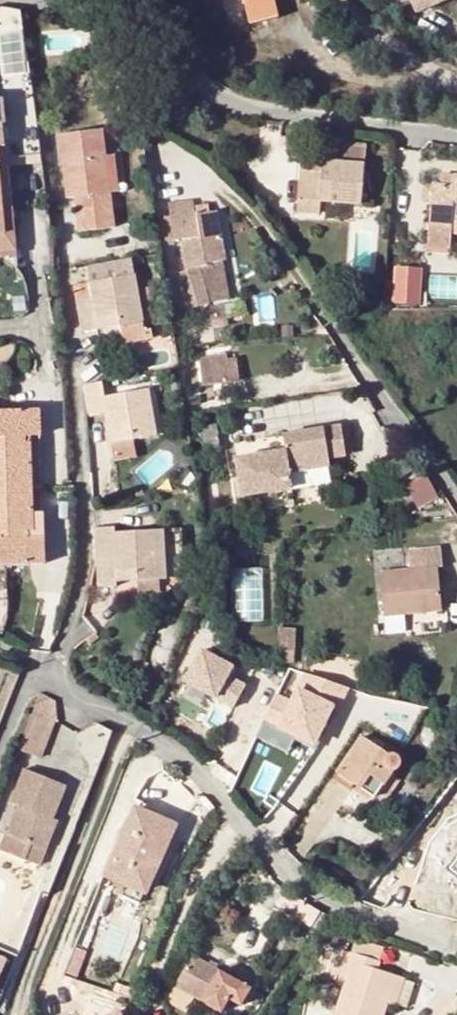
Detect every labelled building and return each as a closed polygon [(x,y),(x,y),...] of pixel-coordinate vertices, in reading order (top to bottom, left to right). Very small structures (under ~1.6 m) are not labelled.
[(248,25),(277,19),(273,0),(243,0),(248,25)] [(417,20),(456,4),(456,0),(409,0),(417,20)] [(31,72),(24,5),(0,7),(0,34),(4,74),(31,72)] [(68,199),(79,197),(100,194),(102,207),(80,209),(77,210),(80,233),(114,229),(109,193),(104,158),(101,132),(59,137),(68,199)] [(366,151),(342,148),(341,164),(364,167),(366,151)] [(114,157),(104,158),(109,193),(118,192),(114,157)] [(341,164),(303,160),(299,200),(320,202),(360,206),(364,167),(341,164)] [(443,176),(442,186),(433,185),(429,225),(451,226),(452,210),(456,210),(456,177),(443,176)] [(79,197),(80,209),(102,207),(100,194),(79,197)] [(319,215),(320,202),(299,200),(298,213),(319,215)] [(188,259),(203,257),(204,264),(221,261),(224,260),(216,215),(210,215),(209,207),(195,208),(195,202),(174,203),(175,216),(171,216),(174,240),(185,239),(188,259)] [(451,226),(429,225),(427,246),(449,248),(452,226),(451,226)] [(133,259),(89,267),(92,282),(76,286),(85,333),(99,330),(97,320),(120,316),(122,325),(125,343),(155,338),(153,329),(144,331),(133,259)] [(205,266),(196,269),(206,302),(206,304),(229,298),(221,261),(204,264),(205,266)] [(196,269),(175,275),(185,308),(206,302),(196,269)] [(412,294),(384,293),(383,311),(412,310),(412,294)] [(99,330),(122,325),(120,316),(97,320),(99,330)] [(234,360),(218,362),(222,383),(237,381),(234,360)] [(106,397),(103,381),(87,384),(91,416),(107,414),(111,433),(132,430),(127,393),(106,397)] [(149,390),(127,393),(132,430),(134,441),(156,436),(149,390)] [(27,437),(26,411),(0,412),(0,489),(32,488),(31,443),(27,443),(27,437)] [(39,411),(26,411),(27,437),(40,437),(39,411)] [(202,443),(218,441),(216,426),(200,428),(202,443)] [(285,453),(236,460),(241,498),(290,491),(288,474),(329,468),(328,460),(346,458),(341,428),(299,434),(300,442),(283,444),(285,453)] [(132,430),(111,433),(115,461),(136,457),(132,430)] [(299,434),(283,437),(283,444),(300,442),(299,434)] [(218,441),(202,443),(203,452),(219,449),(218,441)] [(314,472),(305,473),(306,482),(315,480),(314,472)] [(430,473),(409,484),(421,506),(441,496),(430,473)] [(32,488),(0,489),(0,565),(30,565),(29,538),(29,532),(34,532),(32,488)] [(182,573),(181,527),(170,527),(171,573),(182,573)] [(104,528),(86,529),(88,587),(107,586),(107,583),(107,572),(129,571),(129,581),(154,579),(152,531),(105,533),(104,528)] [(43,537),(29,538),(30,565),(44,564),(43,537)] [(441,548),(408,551),(410,570),(435,568),(438,567),(443,567),(441,548)] [(266,619),(265,566),(235,566),(236,620),(266,619)] [(410,570),(380,573),(383,616),(440,611),(442,611),(438,567),(435,568),(410,570)] [(107,583),(129,581),(129,571),(107,572),(107,583)] [(240,705),(249,682),(233,676),(239,661),(202,646),(187,683),(240,705)] [(277,692),(260,736),(293,749),(297,739),(323,749),(347,685),(307,670),(295,699),(277,692)] [(264,687),(247,727),(258,731),(274,692),(264,687)] [(53,694),(37,688),(29,710),(14,744),(36,753),(52,714),(53,694)] [(383,753),(362,740),(340,771),(354,780),(352,784),(374,798),(389,774),(394,773),(397,770),(400,764),(399,758),(395,755),(390,753),(383,753)] [(48,828),(51,819),(66,784),(24,767),(9,802),(17,805),(6,832),(30,842),(23,858),(38,865),(52,830),(48,828)] [(347,791),(352,784),(354,780),(340,771),(333,782),(347,791)] [(419,786),(407,776),(400,785),(412,795),(419,786)] [(174,826),(135,809),(106,873),(145,891),(174,826)] [(6,832),(0,847),(0,848),(23,858),(30,842),(6,832)] [(319,912),(286,891),(276,905),(309,927),(314,920),(319,912)] [(319,912),(314,920),(326,926),(333,917),(326,915),(319,912)] [(376,970),(352,961),(354,954),(340,950),(331,977),(346,982),(335,1014),(383,1014),(387,1003),(394,1005),(403,979),(376,970)] [(13,957),(0,951),(0,983),(13,957)] [(378,963),(354,954),(352,961),(376,970),(378,963)] [(218,972),(191,957),(174,987),(200,1003),(201,1001),(218,972)] [(230,999),(238,983),(218,972),(201,1001),(220,1012),(228,998),(230,999)] [(250,989),(238,983),(230,999),(241,1005),(242,1002),(250,989)] [(250,989),(242,1002),(255,1009),(262,997),(250,989)]
